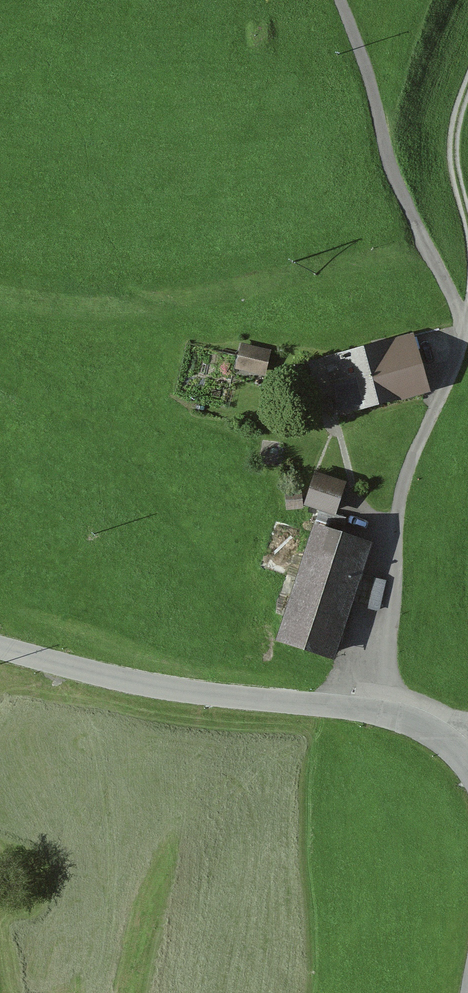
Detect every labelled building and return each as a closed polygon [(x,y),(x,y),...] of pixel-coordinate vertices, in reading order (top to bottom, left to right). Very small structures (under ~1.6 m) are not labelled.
[(405,338),(316,355),(327,412),(416,395),(405,338)] [(273,352),(236,345),(232,368),(268,375),(273,352)] [(341,486),(308,476),(299,504),(332,514),(341,486)] [(362,546),(305,526),(265,641),(322,661),(362,546)]
